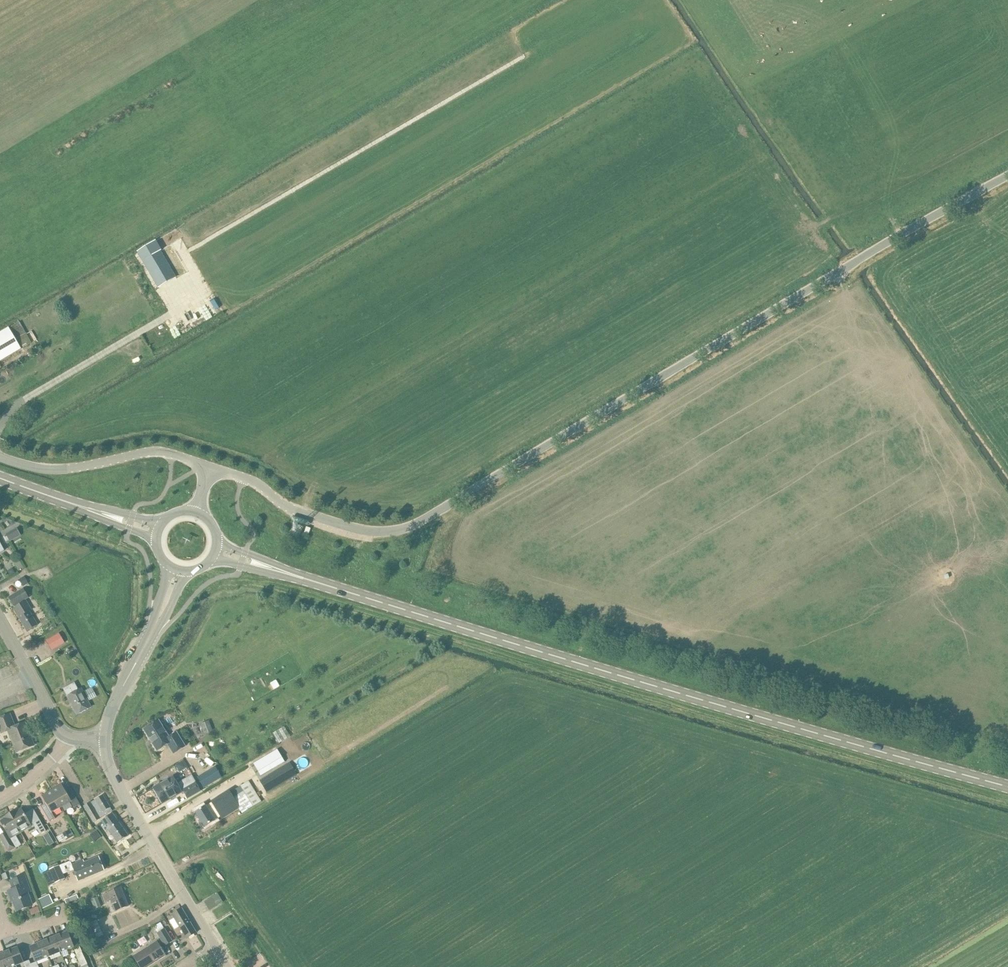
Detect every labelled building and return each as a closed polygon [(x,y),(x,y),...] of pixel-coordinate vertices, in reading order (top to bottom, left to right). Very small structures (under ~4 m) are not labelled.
[(155,239),(136,250),(137,250),(157,287),(170,280),(175,277),(176,277),(161,251),(162,250),(155,239)] [(21,349),(32,342),(20,321),(9,328),(8,327),(0,332),(0,361),(21,349)] [(158,338),(171,332),(167,323),(154,330),(158,338)] [(22,535),(19,529),(7,535),(10,541),(22,535)] [(14,607),(29,598),(23,589),(9,597),(14,607)] [(20,618),(27,631),(38,625),(31,614),(29,615),(27,612),(32,610),(27,601),(14,608),(20,618)] [(52,650),(65,642),(59,633),(46,641),(52,650)] [(275,679),(270,682),(273,689),(279,686),(275,679)] [(67,696),(77,714),(91,707),(84,693),(81,694),(79,690),(74,683),(63,689),(67,696)] [(17,752),(33,746),(28,733),(29,732),(25,723),(15,727),(10,714),(0,718),(0,729),(2,733),(8,730),(17,752)] [(168,744),(174,753),(185,746),(177,733),(169,737),(159,720),(144,729),(157,750),(168,744)] [(272,732),(278,742),(290,736),(284,726),(272,732)] [(195,756),(208,751),(204,741),(191,746),(195,756)] [(290,762),(259,780),(266,792),(297,774),(290,762)] [(173,777),(154,787),(163,803),(182,792),(173,777)] [(195,812),(204,827),(215,820),(213,818),(219,815),(222,819),(239,809),(241,812),(260,802),(249,781),(230,792),(230,791),(212,801),(216,808),(209,811),(206,806),(195,812)] [(183,789),(188,798),(200,791),(195,782),(183,789)] [(71,802),(74,808),(80,804),(71,789),(66,792),(62,784),(52,790),(61,807),(71,802)] [(41,806),(50,822),(55,819),(52,813),(61,807),(52,790),(42,796),(46,803),(41,806)] [(84,806),(93,822),(112,810),(103,795),(95,799),(91,802),(84,806)] [(37,829),(40,834),(46,831),(40,819),(31,824),(21,809),(17,811),(16,810),(10,814),(21,832),(27,829),(30,833),(37,829)] [(108,829),(118,843),(128,836),(112,813),(105,818),(101,820),(104,826),(106,826),(108,829)] [(9,851),(21,844),(16,835),(21,832),(10,814),(5,817),(5,818),(0,821),(7,832),(0,836),(9,851)] [(72,865),(78,880),(104,870),(99,857),(85,863),(84,860),(72,865)] [(65,879),(59,865),(49,869),(55,883),(65,879)] [(13,898),(17,911),(31,905),(26,891),(30,890),(25,876),(11,881),(14,890),(8,892),(11,899),(13,898)] [(111,900),(115,911),(128,906),(121,888),(103,895),(106,902),(111,900)] [(48,894),(38,898),(42,907),(52,903),(48,894)] [(223,902),(218,894),(204,902),(209,911),(223,902)] [(101,907),(98,897),(91,900),(95,909),(101,907)] [(182,908),(172,914),(187,938),(196,933),(182,908)] [(173,941),(165,929),(157,933),(165,946),(173,941)] [(55,937),(61,952),(74,947),(68,932),(55,937)] [(96,947),(108,942),(105,935),(94,940),(96,947)] [(43,941),(49,957),(61,952),(55,937),(43,941)] [(30,946),(36,962),(49,957),(43,941),(30,946)] [(134,956),(141,966),(147,966),(166,956),(157,942),(134,956)] [(11,966),(17,966),(16,965),(24,962),(18,947),(5,952),(11,966)] [(5,952),(0,954),(0,966),(11,966),(5,952)] [(88,964),(82,952),(76,955),(81,966),(89,966),(88,964)]
